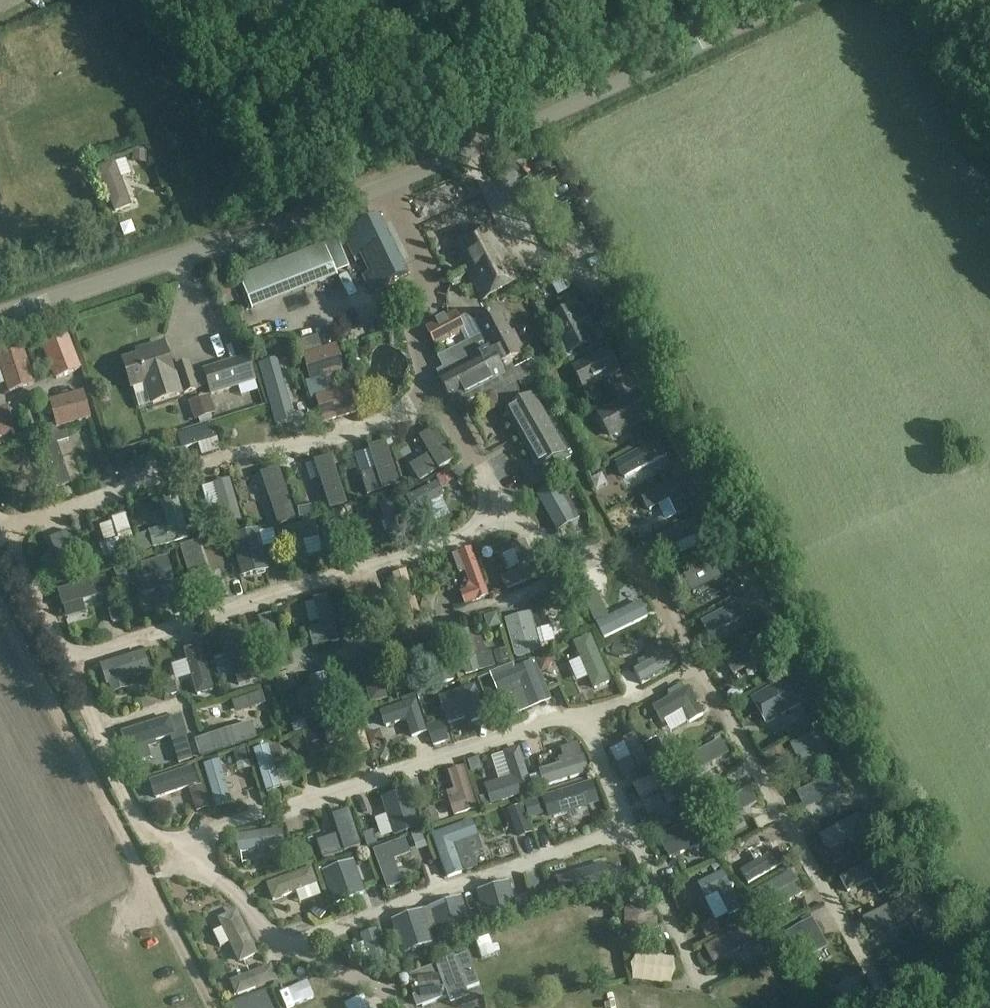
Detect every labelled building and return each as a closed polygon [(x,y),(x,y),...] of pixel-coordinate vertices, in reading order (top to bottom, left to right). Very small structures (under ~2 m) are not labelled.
[(119,218),(134,213),(122,175),(107,180),(119,218)] [(344,235),(355,257),(360,254),(370,273),(363,276),(372,293),(409,274),(381,217),(344,235)] [(518,281),(491,227),(456,245),(483,299),(518,281)] [(324,245),(239,279),(253,313),(338,279),(324,245)] [(458,288),(456,309),(476,311),(478,290),(458,288)] [(573,306),(549,319),(569,355),(593,342),(587,331),(595,327),(587,313),(579,317),(573,306)] [(468,340),(469,342),(445,354),(453,369),(439,376),(452,402),(486,385),(492,394),(491,395),(499,410),(520,398),(512,384),(509,385),(505,378),(506,377),(501,368),(527,354),(515,332),(513,333),(500,311),(475,324),(481,336),(476,339),(474,336),(468,340)] [(465,330),(456,312),(427,327),(437,345),(465,330)] [(603,324),(591,331),(599,345),(610,339),(603,324)] [(43,347),(55,379),(81,369),(68,337),(43,347)] [(147,354),(124,362),(132,387),(146,382),(150,392),(153,403),(197,388),(192,373),(189,364),(172,369),(169,360),(164,344),(146,350),(147,354)] [(310,383),(345,372),(337,346),(302,357),(310,383)] [(609,347),(569,367),(581,391),(621,370),(609,347)] [(23,350),(0,358),(0,365),(9,393),(34,385),(23,350)] [(248,355),(233,360),(203,370),(211,396),(256,382),(248,355)] [(532,360),(512,370),(522,388),(544,376),(539,366),(532,360)] [(322,423),(357,413),(349,388),(315,398),(322,423)] [(84,392),(50,402),(56,427),(91,418),(84,392)] [(610,439),(648,419),(634,393),(596,413),(610,439)] [(209,395),(190,402),(196,417),(197,417),(210,413),(214,411),(209,395)] [(535,395),(506,411),(538,468),(554,459),(558,467),(571,460),(535,395)] [(290,401),(276,405),(285,440),(299,437),(290,401)] [(0,411),(0,438),(14,433),(7,409),(0,411)] [(55,424),(15,436),(18,445),(57,433),(55,424)] [(429,455),(409,466),(418,481),(438,470),(454,460),(435,428),(418,438),(429,455)] [(669,452),(661,437),(615,462),(624,477),(669,452)] [(361,474),(360,474),(367,495),(382,490),(382,491),(399,485),(385,442),(368,447),(369,450),(375,469),(361,474)] [(331,457),(314,463),(330,510),(347,504),(331,457)] [(279,466),(260,472),(268,497),(269,496),(278,524),(296,518),(279,466)] [(658,469),(628,481),(633,493),(663,481),(658,469)] [(225,523),(238,520),(229,481),(216,484),(225,523)] [(677,517),(689,511),(675,483),(643,499),(649,512),(670,502),(677,517)] [(427,506),(444,498),(438,484),(408,498),(424,531),(436,525),(427,506)] [(576,521),(556,486),(539,496),(558,531),(576,521)] [(704,509),(695,493),(686,498),(695,514),(704,509)] [(178,499),(162,504),(168,527),(150,532),(154,548),(189,539),(178,499)] [(620,518),(626,530),(644,522),(638,510),(620,518)] [(97,527),(101,538),(133,525),(128,514),(97,527)] [(704,534),(697,519),(660,537),(667,552),(704,534)] [(284,530),(288,545),(294,569),(308,565),(302,541),(318,537),(314,522),(284,530)] [(258,530),(233,536),(243,575),(268,569),(263,548),(259,532),(258,530)] [(59,559),(41,565),(48,581),(85,567),(71,531),(51,538),(59,559)] [(654,533),(641,538),(646,550),(659,544),(654,533)] [(513,548),(523,570),(503,579),(508,590),(540,576),(525,542),(513,548)] [(459,555),(455,557),(462,575),(466,574),(470,585),(467,592),(466,593),(463,594),(467,605),(476,602),(489,597),(471,551),(459,555)] [(170,557),(135,568),(143,596),(162,590),(165,600),(169,599),(171,606),(184,602),(178,583),(177,583),(170,557)] [(692,575),(698,588),(734,571),(727,557),(692,575)] [(321,627),(309,630),(313,643),(331,639),(332,643),(332,644),(341,642),(339,636),(328,595),(314,599),(314,602),(319,621),(321,627)] [(437,598),(424,595),(420,613),(432,616),(437,598)] [(596,624),(603,639),(648,617),(641,602),(596,624)] [(718,630),(744,616),(738,604),(712,618),(718,630)] [(121,607),(109,610),(112,623),(124,620),(121,607)] [(529,614),(506,620),(516,657),(539,651),(529,614)] [(455,636),(467,678),(482,673),(471,632),(455,636)] [(729,662),(737,675),(781,648),(773,635),(729,662)] [(442,637),(427,642),(439,686),(455,682),(442,637)] [(597,692),(614,684),(594,637),(576,644),(597,692)] [(634,670),(642,684),(678,663),(670,649),(634,670)] [(214,688),(204,650),(189,654),(199,692),(214,688)] [(145,651),(100,666),(107,687),(109,686),(127,681),(152,673),(145,651)] [(362,665),(374,707),(391,702),(379,660),(362,665)] [(531,662),(493,678),(498,691),(522,682),(532,708),(547,702),(531,662)] [(582,662),(571,665),(580,700),(592,697),(582,662)] [(327,675),(311,680),(324,721),(340,715),(327,675)] [(802,704),(788,679),(753,699),(767,724),(802,704)] [(445,712),(467,705),(472,722),(486,717),(475,687),(441,699),(445,712)] [(670,699),(654,708),(662,722),(664,721),(684,710),(691,723),(706,715),(691,688),(683,692),(679,695),(676,690),(668,695),(670,699)] [(427,733),(422,716),(417,701),(382,712),(387,727),(408,720),(413,737),(427,733)] [(805,727),(818,720),(811,708),(804,712),(801,720),(796,723),(796,724),(784,732),(789,739),(806,729),(805,727)] [(714,717),(701,724),(707,737),(720,730),(714,717)] [(360,719),(324,730),(328,745),(350,739),(356,757),(370,753),(360,719)] [(440,721),(427,725),(434,745),(447,741),(440,721)] [(256,725),(197,743),(202,759),(261,741),(256,725)] [(617,766),(623,778),(638,771),(650,765),(635,735),(623,742),(624,744),(631,759),(617,766)] [(561,765),(540,771),(545,787),(590,773),(584,756),(583,757),(579,744),(561,749),(564,758),(559,759),(561,765)] [(784,757),(793,779),(808,772),(804,762),(814,757),(810,746),(784,757)] [(234,805),(222,763),(206,767),(219,810),(234,805)] [(191,768),(149,782),(155,800),(197,785),(191,768)] [(236,776),(242,789),(257,782),(251,769),(236,776)] [(458,789),(447,793),(450,802),(455,817),(477,810),(464,769),(453,773),(458,789)] [(633,786),(640,800),(661,790),(669,807),(683,800),(668,769),(633,786)] [(598,804),(591,783),(544,798),(551,818),(598,804)] [(754,787),(716,807),(722,819),(760,799),(754,787)] [(530,818),(542,814),(537,797),(525,800),(530,818)] [(361,847),(346,805),(330,810),(345,852),(361,847)] [(508,810),(514,824),(527,819),(522,805),(508,810)] [(439,822),(435,810),(423,814),(427,826),(439,822)] [(398,841),(421,834),(414,813),(392,821),(398,841)] [(830,850),(870,828),(862,814),(823,836),(830,850)] [(693,820),(660,835),(670,859),(704,844),(693,820)] [(472,823),(434,837),(444,867),(448,878),(464,872),(478,867),(474,856),(483,853),(478,839),(472,823)] [(238,835),(241,852),(287,845),(285,828),(238,835)] [(370,850),(390,843),(385,830),(366,837),(370,850)] [(405,841),(374,853),(388,891),(403,886),(394,862),(410,856),(405,841)] [(750,885),(787,863),(779,849),(742,871),(750,885)] [(248,877),(274,872),(269,852),(243,857),(248,877)] [(605,881),(594,857),(578,865),(592,895),(629,879),(625,872),(605,881)] [(882,857),(843,878),(851,892),(871,881),(880,896),(895,888),(886,873),(890,871),(882,857)] [(322,872),(334,905),(366,893),(354,860),(322,872)] [(542,894),(535,896),(540,917),(562,912),(552,874),(537,877),(542,894)] [(772,912),(803,894),(792,874),(760,892),(772,912)] [(477,891),(487,925),(519,915),(510,882),(477,891)] [(430,907),(441,940),(473,929),(461,896),(430,907)] [(910,896),(862,920),(870,938),(896,925),(896,924),(918,913),(910,896)] [(329,910),(321,902),(311,913),(320,920),(329,910)] [(641,903),(625,910),(625,927),(637,939),(658,929),(658,920),(654,920),(653,914),(641,903)] [(590,916),(609,922),(612,912),(594,906),(590,916)] [(391,920),(403,954),(435,942),(423,909),(391,920)] [(219,920),(241,965),(260,956),(238,911),(219,920)] [(786,934),(801,962),(828,947),(821,934),(825,932),(820,923),(816,926),(812,919),(809,915),(801,919),(804,924),(786,934)] [(915,942),(929,934),(922,920),(907,927),(915,942)] [(717,931),(711,921),(698,928),(704,938),(717,931)] [(715,964),(757,941),(749,925),(706,947),(715,964)] [(366,963),(384,958),(377,933),(359,939),(366,963)] [(223,956),(233,952),(226,935),(216,940),(223,956)] [(481,985),(469,954),(409,977),(421,1007),(481,985)] [(630,970),(671,975),(673,960),(631,955),(630,970)] [(238,996),(280,980),(274,965),(232,981),(238,996)]
